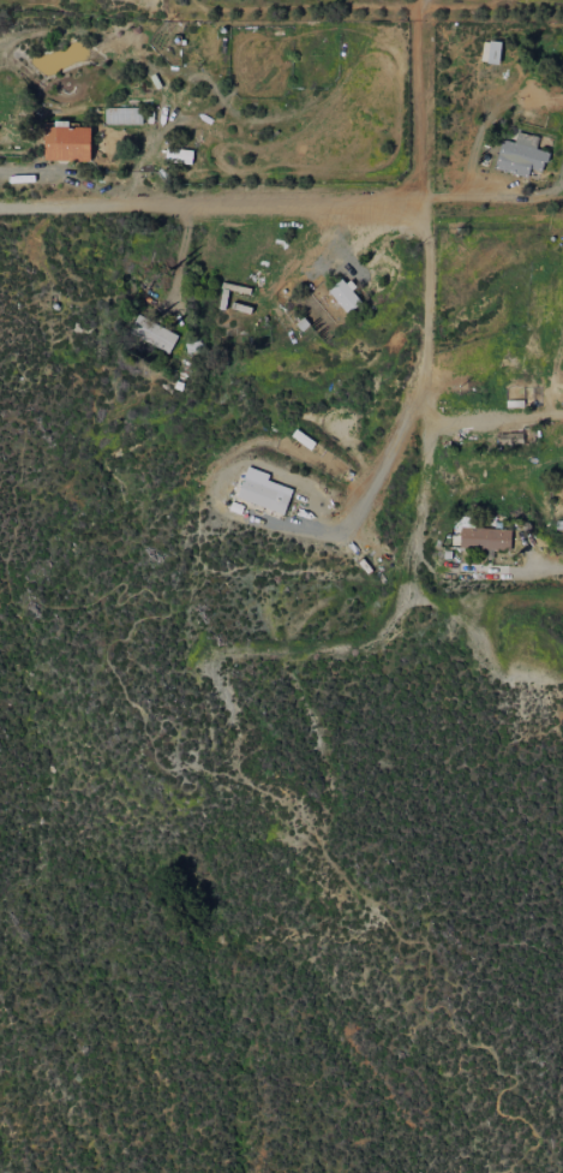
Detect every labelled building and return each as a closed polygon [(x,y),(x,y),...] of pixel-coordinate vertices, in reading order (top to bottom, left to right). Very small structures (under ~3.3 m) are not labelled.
[(479,61),(497,64),(501,43),(483,40),(479,61)] [(141,124),(141,107),(104,108),(104,124),(141,124)] [(90,128),(66,127),(66,125),(44,124),(43,160),(90,161),(90,128)] [(538,137),(517,131),(514,142),(501,139),(494,168),(528,177),(530,169),(543,172),(548,152),(535,149),(538,137)] [(191,164),(192,151),(166,147),(165,160),(191,164)] [(327,290),(347,314),(361,303),(341,278),(327,290)] [(170,352),(178,333),(137,316),(129,335),(170,352)] [(269,473),(245,467),(236,500),(285,512),(291,488),(267,482),(269,473)] [(510,529),(460,527),(460,548),(510,550),(510,529)]
